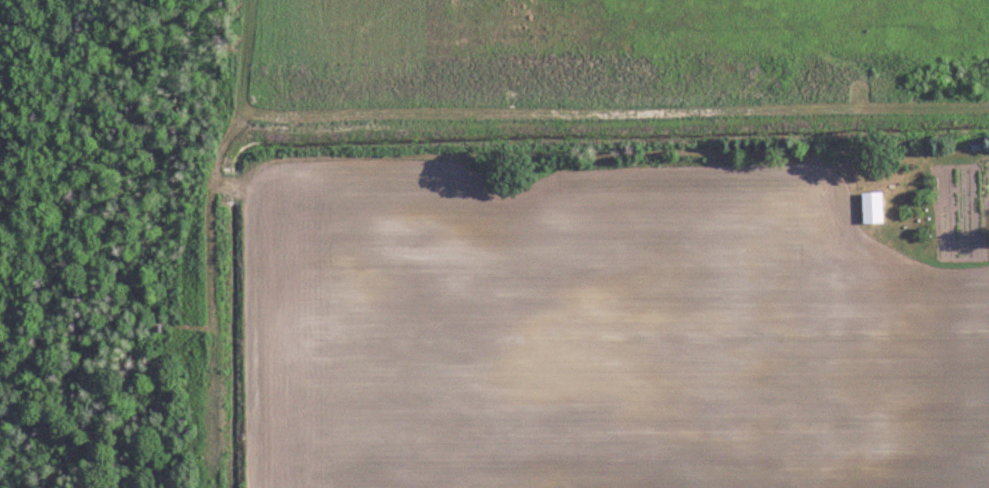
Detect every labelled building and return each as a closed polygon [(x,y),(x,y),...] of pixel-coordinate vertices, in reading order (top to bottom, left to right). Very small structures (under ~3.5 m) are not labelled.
[(883,194),(862,194),(862,225),(883,225),(883,194)]
